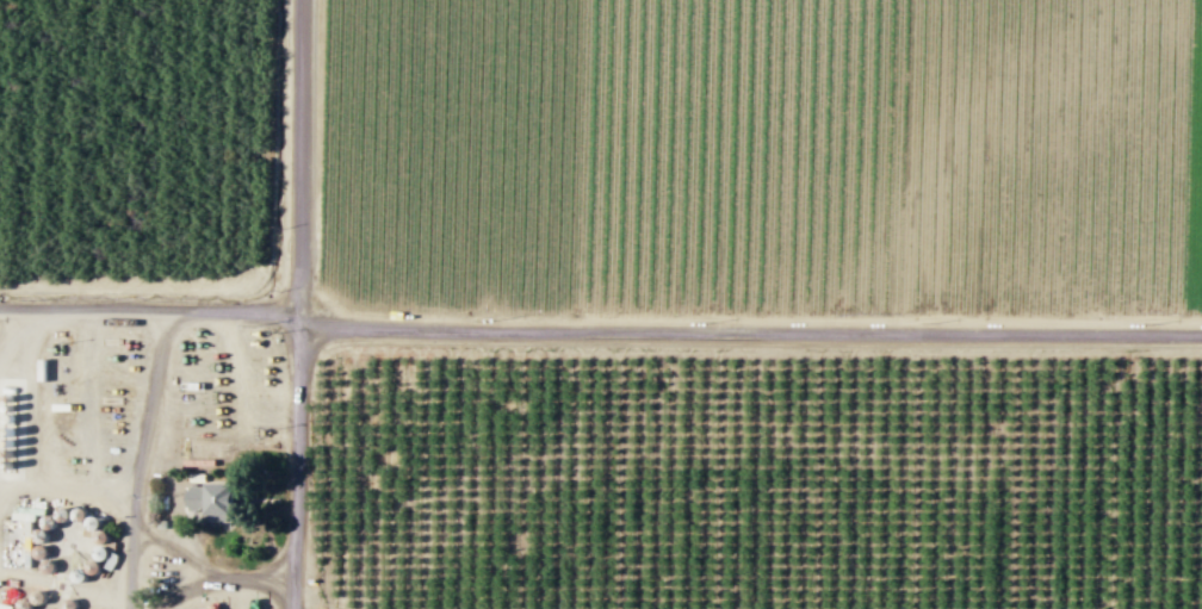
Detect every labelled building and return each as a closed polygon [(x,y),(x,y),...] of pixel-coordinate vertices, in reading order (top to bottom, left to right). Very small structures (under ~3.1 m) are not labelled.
[(200,516),(229,517),(231,486),(185,484),(184,510),(201,511),(200,516)]
